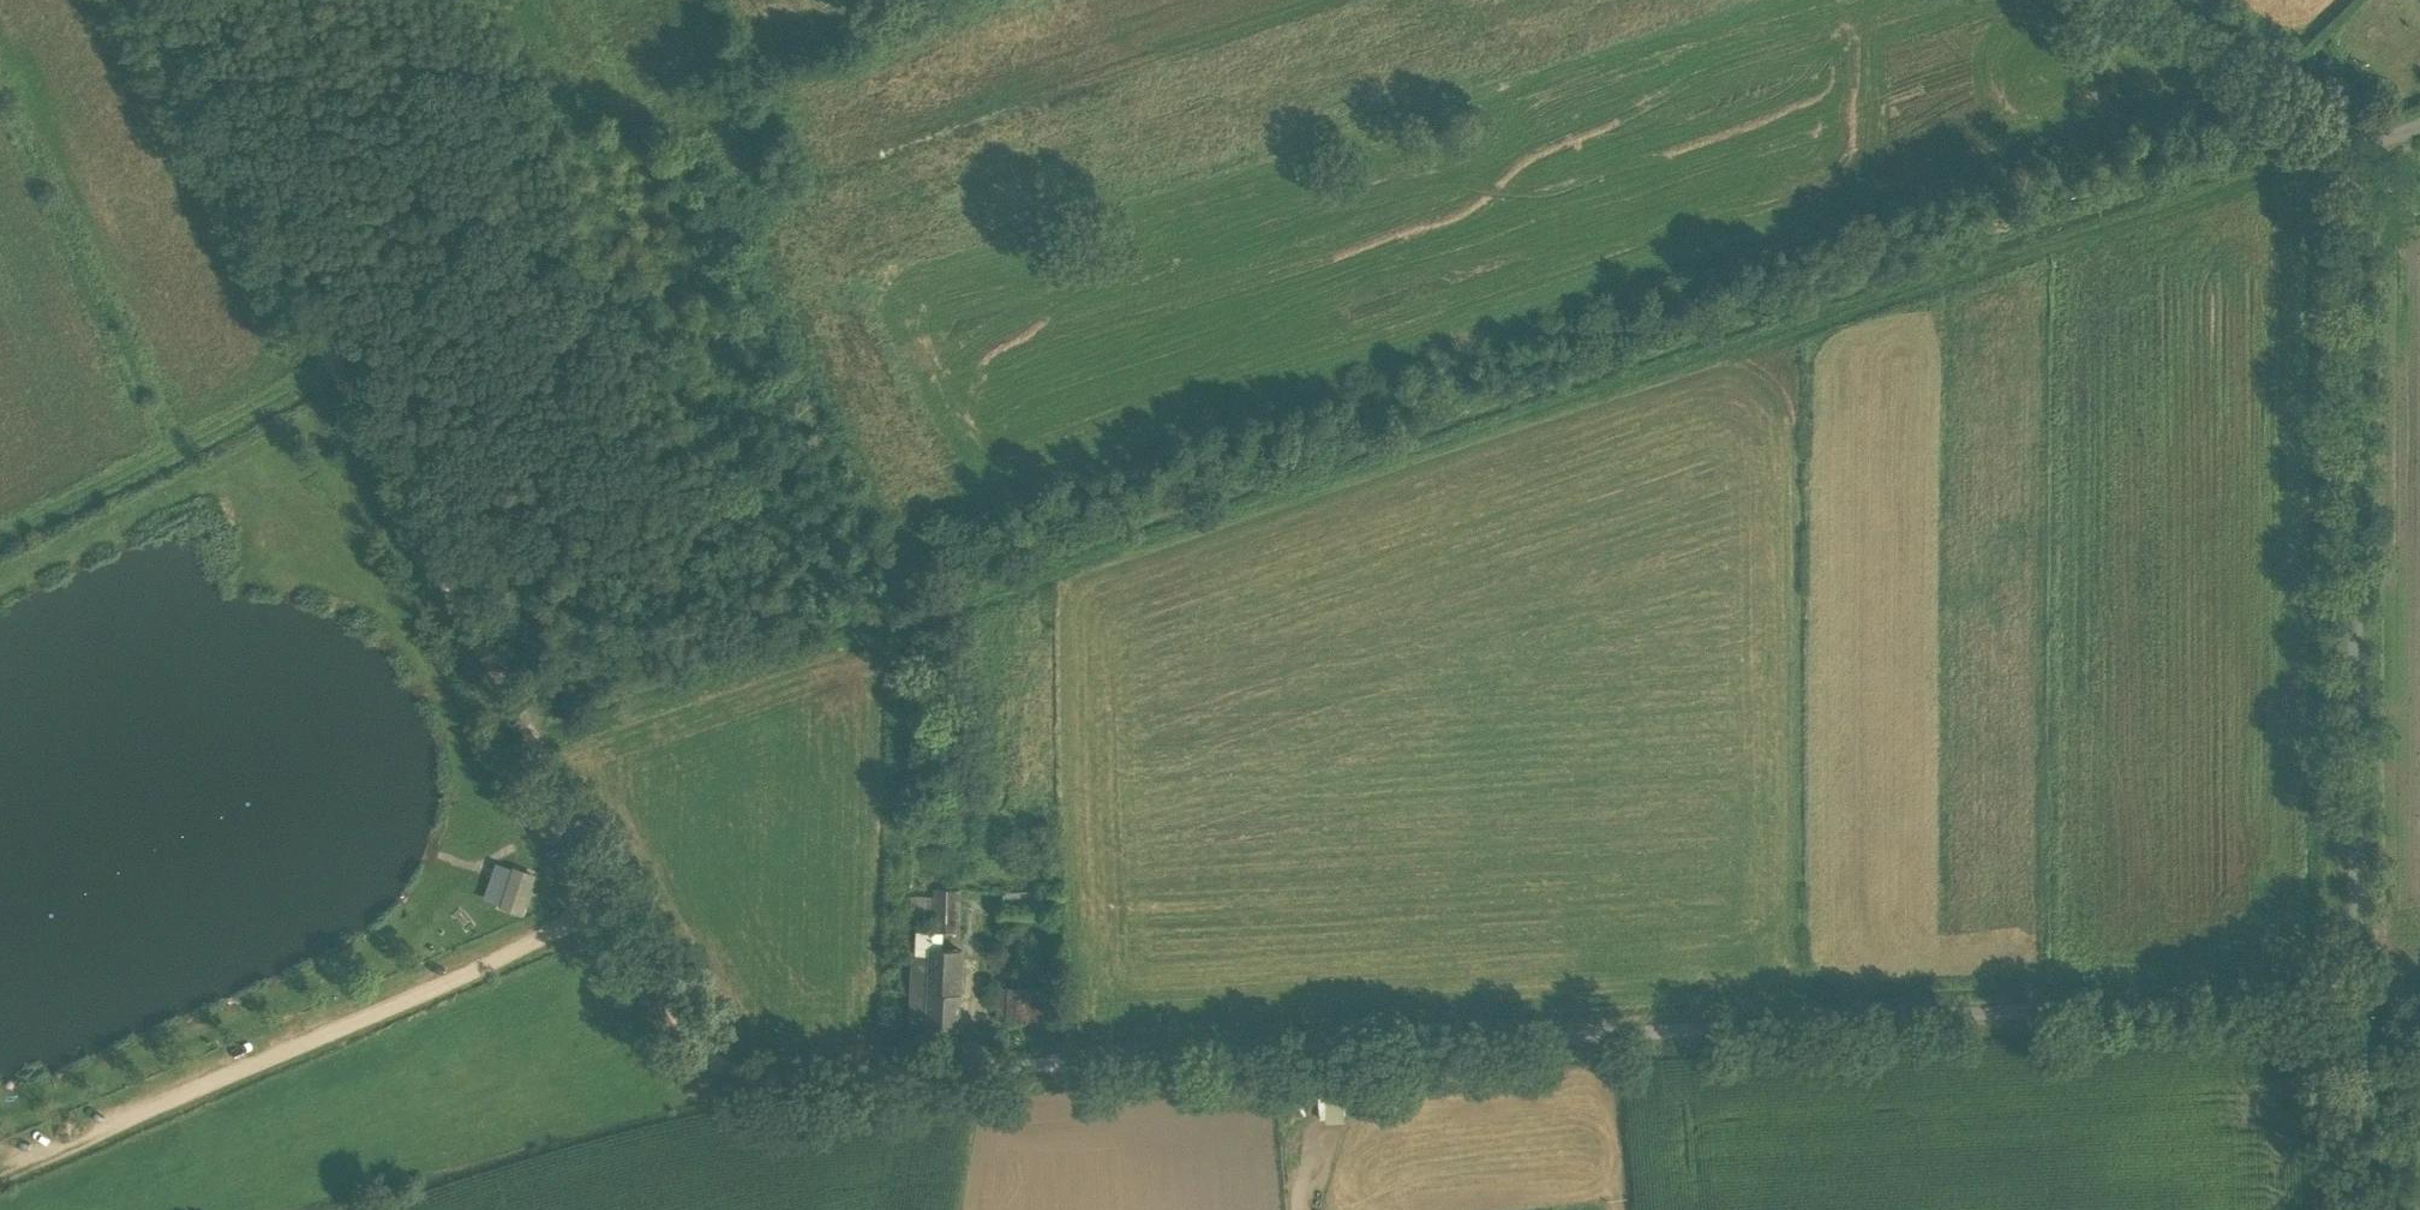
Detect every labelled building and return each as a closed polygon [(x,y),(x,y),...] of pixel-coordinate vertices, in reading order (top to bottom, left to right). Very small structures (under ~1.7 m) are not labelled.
[(534,875),(515,868),(502,906),(521,912),(534,875)] [(962,890),(934,890),(934,897),(925,897),(924,921),(933,921),(933,931),(960,932),(962,890)] [(1033,891),(1003,893),(1004,909),(1034,907),(1033,891)] [(961,950),(914,950),(911,1028),(958,1030),(961,950)] [(1053,994),(1009,992),(1008,1021),(1052,1022),(1053,994)]
